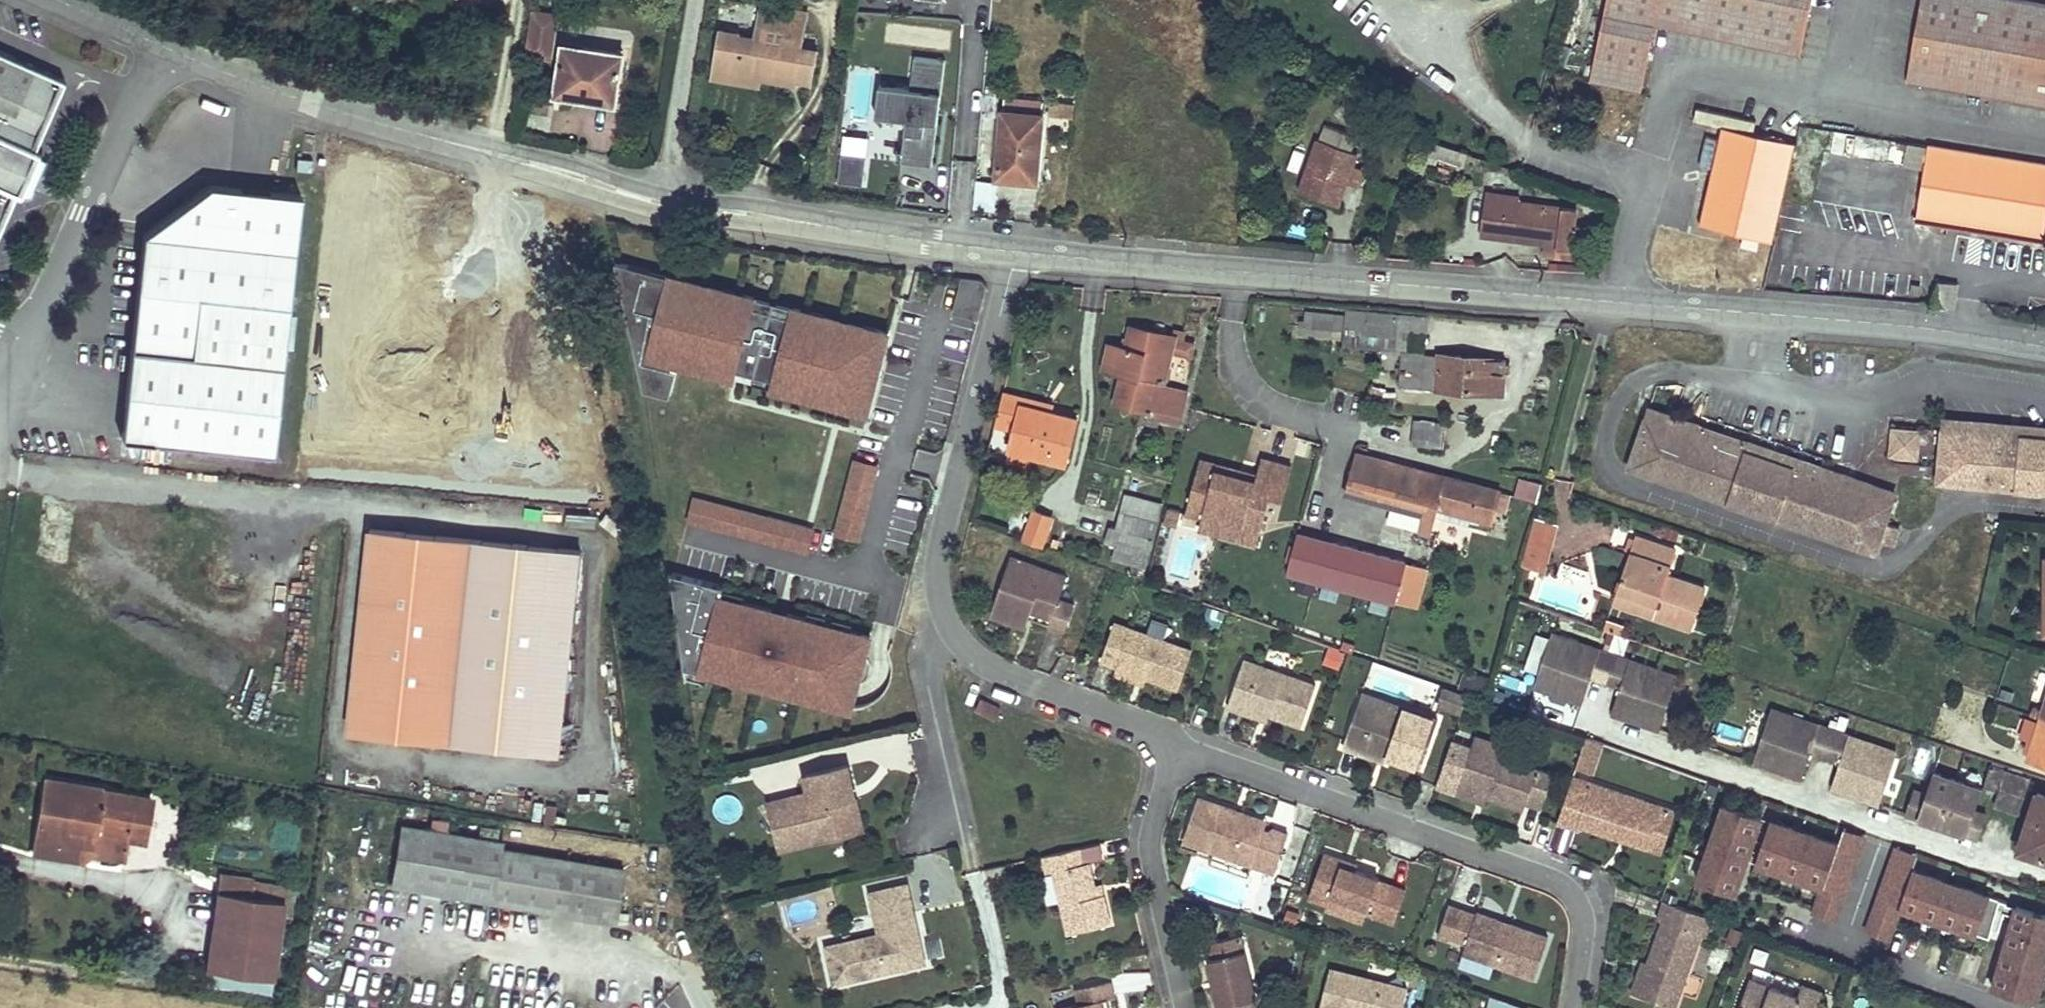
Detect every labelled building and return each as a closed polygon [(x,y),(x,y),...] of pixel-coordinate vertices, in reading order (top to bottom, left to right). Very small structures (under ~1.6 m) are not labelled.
[(1814,0),(1609,0),(1591,81),(1644,93),(1658,23),(1802,55),(1814,0)] [(2016,0),(1920,0),(1907,80),(2044,104),(2044,5),(2016,0)] [(741,33),(719,28),(713,66),(731,70),(731,74),(760,79),(795,84),(797,80),(812,83),(818,51),(802,49),(808,13),(759,6),(757,25),(785,29),(783,43),(740,35),(741,33)] [(555,18),(532,15),(526,51),(549,54),(555,18)] [(624,54),(563,44),(554,100),(561,101),(562,96),(582,99),(582,95),(615,100),(624,54)] [(0,49),(0,160),(24,170),(65,79),(0,49)] [(906,117),(901,161),(934,164),(945,58),(913,55),(909,84),(881,81),(877,114),(906,117)] [(731,70),(713,66),(710,78),(759,86),(760,79),(731,74),(731,70)] [(1042,114),(1003,111),(997,177),(1018,180),(1019,175),(1037,176),(1042,114)] [(1320,140),(1317,139),(1300,190),(1339,203),(1347,180),(1353,165),(1357,153),(1350,150),(1355,134),(1326,124),(1320,140)] [(1797,143),(1723,128),(1703,229),(1777,242),(1797,143)] [(837,180),(863,184),(872,134),(845,130),(837,180)] [(1927,143),(1915,219),(2044,240),(2044,163),(1927,143)] [(24,170),(0,160),(0,224),(24,170)] [(1362,168),(1353,165),(1347,180),(1357,184),(1362,168)] [(1500,177),(1474,170),(1469,189),(1495,196),(1500,177)] [(1529,185),(1500,177),(1495,196),(1518,200),(1524,201),(1529,185)] [(973,180),(972,209),(996,210),(997,181),(973,180)] [(149,234),(122,438),(274,458),(308,199),(217,187),(149,234)] [(1524,201),(1518,200),(1512,238),(1558,244),(1557,248),(1576,251),(1580,224),(1575,223),(1577,208),(1524,201)] [(872,413),(893,326),(647,266),(619,381),(671,394),(678,366),(872,413)] [(954,273),(946,310),(979,318),(988,281),(954,273)] [(472,301),(454,298),(452,326),(459,326),(470,327),(472,301)] [(1348,318),(1305,313),(1304,326),(1395,336),(1396,329),(1427,332),(1428,320),(1349,312),(1348,318)] [(527,317),(519,317),(520,329),(528,328),(527,317)] [(470,327),(459,326),(457,336),(470,338),(470,327)] [(1121,348),(1117,347),(1112,369),(1123,371),(1115,405),(1148,413),(1160,416),(1179,420),(1186,391),(1163,385),(1171,352),(1174,338),(1175,334),(1151,328),(1150,332),(1133,328),(1130,341),(1124,340),(1121,348)] [(1195,342),(1174,338),(1171,352),(1192,357),(1195,342)] [(1117,347),(1111,346),(1106,367),(1112,369),(1117,347)] [(1425,355),(1403,353),(1401,385),(1504,393),(1507,361),(1440,356),(1439,360),(1425,358),(1425,355)] [(1023,400),(1002,395),(995,424),(1013,429),(1009,450),(1063,464),(1075,420),(1049,414),(1049,413),(1022,406),(1023,400)] [(1022,406),(1049,413),(1050,408),(1023,400),(1022,406)] [(1645,417),(1891,503),(1894,494),(1648,408),(1645,417)] [(1160,416),(1148,413),(1147,423),(1158,425),(1160,416)] [(1878,541),(1884,523),(1891,503),(1645,417),(1628,467),(1875,552),(1878,541)] [(2044,439),(2044,428),(1947,417),(1946,427),(2044,439)] [(1445,425),(1414,421),(1412,443),(1443,447),(1445,425)] [(1926,427),(1894,424),(1891,453),(1923,457),(1926,427)] [(1946,427),(1939,479),(2044,492),(2044,439),(1946,427)] [(1444,477),(1356,453),(1346,492),(1425,513),(1421,531),(1430,533),(1436,511),(1438,501),(1444,477)] [(849,456),(838,535),(865,538),(875,459),(849,456)] [(1302,508),(1311,474),(1281,466),(1276,482),(1275,488),(1259,484),(1261,478),(1200,462),(1185,515),(1201,520),(1263,536),(1266,526),(1282,531),(1289,505),(1302,508)] [(1498,489),(1445,475),(1444,477),(1438,501),(1491,516),(1498,489)] [(1276,482),(1261,478),(1259,484),(1275,488),(1276,482)] [(692,493),(685,521),(810,553),(817,525),(692,493)] [(1162,504),(1127,495),(1112,558),(1130,562),(1132,552),(1150,556),(1162,504)] [(1491,516),(1438,501),(1436,511),(1489,524),(1491,516)] [(1034,508),(1023,539),(1041,546),(1052,514),(1034,508)] [(1553,522),(1534,516),(1527,541),(1547,547),(1553,522)] [(1282,531),(1266,526),(1263,536),(1201,520),(1199,529),(1277,550),(1282,531)] [(1884,523),(1878,541),(1891,546),(1898,528),(1884,523)] [(443,747),(469,549),(370,536),(344,734),(443,747)] [(1675,551),(1636,537),(1618,590),(1657,604),(1653,614),(1691,628),(1705,588),(1667,575),(1675,551)] [(1547,547),(1527,541),(1523,556),(1543,561),(1547,547)] [(1320,583),(1394,603),(1405,562),(1331,542),(1320,583)] [(1150,556),(1132,552),(1130,562),(1147,567),(1150,556)] [(1058,599),(1066,576),(1009,557),(992,605),(1028,617),(1030,610),(1051,617),(1048,624),(1064,630),(1073,604),(1058,599)] [(1394,603),(1410,607),(1421,566),(1405,562),(1394,603)] [(1421,566),(1410,607),(1417,609),(1428,568),(1421,566)] [(875,624),(685,581),(666,667),(856,710),(875,624)] [(1028,617),(992,605),(989,615),(1024,627),(1028,617)] [(1191,650),(1114,623),(1101,661),(1117,666),(1146,676),(1178,688),(1191,650)] [(1678,677),(1553,634),(1535,686),(1582,702),(1591,676),(1622,686),(1613,713),(1660,729),(1678,677)] [(1323,663),(1340,668),(1345,650),(1327,646),(1323,663)] [(1243,659),(1227,706),(1243,711),(1245,705),(1269,714),(1301,725),(1315,684),(1243,659)] [(1146,676),(1117,666),(1114,673),(1144,683),(1146,676)] [(2031,714),(2042,718),(2044,707),(2044,672),(2031,714)] [(1373,711),(1378,699),(1362,693),(1358,706),(1373,711)] [(1002,710),(982,699),(977,710),(996,720),(1002,710)] [(1421,768),(1438,720),(1378,699),(1373,711),(1358,706),(1343,748),(1361,754),(1363,748),(1387,757),(1421,768)] [(1269,714),(1245,705),(1243,711),(1267,720),(1269,714)] [(1897,751),(1772,708),(1755,761),(1802,777),(1811,750),(1841,761),(1832,787),(1880,803),(1897,751)] [(1954,718),(1946,715),(1937,742),(1944,744),(1954,718)] [(2042,718),(2039,723),(2034,742),(2024,771),(2044,778),(2044,719),(2042,718)] [(2039,723),(2025,720),(2019,738),(2034,742),(2039,723)] [(1584,735),(1575,767),(1595,773),(1604,741),(1584,735)] [(1475,737),(1471,747),(1501,758),(1504,747),(1475,737)] [(1501,758),(1471,747),(1457,787),(1487,797),(1523,810),(1526,804),(1541,809),(1552,776),(1501,758)] [(1363,748),(1361,754),(1385,763),(1387,757),(1363,748)] [(811,790),(771,799),(778,833),(826,822),(829,836),(864,827),(857,794),(850,795),(848,787),(855,785),(849,763),(807,773),(811,790)] [(2030,779),(1991,766),(1985,786),(1998,790),(1993,805),(2019,813),(2030,779)] [(1927,793),(1919,817),(1966,833),(1974,810),(1982,787),(1935,771),(1927,793)] [(102,787),(46,777),(45,786),(99,796),(102,787)] [(1661,808),(1573,777),(1557,823),(1577,829),(1578,825),(1619,839),(1621,834),(1628,837),(1626,842),(1647,849),(1661,808)] [(857,794),(855,785),(848,787),(850,795),(857,794)] [(99,796),(45,786),(34,849),(89,859),(92,842),(94,832),(127,838),(144,841),(151,796),(102,787),(99,796)] [(1485,804),(1487,797),(1457,787),(1455,794),(1485,804)] [(1914,789),(1906,813),(1919,817),(1927,793),(1914,789)] [(2038,792),(2019,850),(2044,858),(2044,795),(2038,792)] [(1274,873),(1288,834),(1273,829),(1268,833),(1263,831),(1258,818),(1197,797),(1182,840),(1274,873)] [(1676,813),(1661,808),(1647,849),(1662,854),(1676,813)] [(1974,810),(1966,833),(1979,838),(1987,814),(1974,810)] [(1841,920),(1866,833),(1842,826),(1840,835),(1769,815),(1754,864),(1819,883),(1811,912),(1841,920)] [(1266,822),(1258,818),(1263,831),(1266,822)] [(826,822),(778,833),(782,847),(829,836),(826,822)] [(1551,846),(1565,850),(1570,828),(1557,824),(1551,846)] [(500,843),(402,827),(393,883),(613,921),(622,871),(500,850),(500,843)] [(127,838),(94,832),(92,842),(125,848),(127,838)] [(1700,850),(1683,844),(1682,846),(1675,863),(1675,865),(1692,871),(1693,867),(1719,877),(1724,863),(1699,853),(1700,850)] [(1079,849),(1044,857),(1048,873),(1054,872),(1068,934),(1110,924),(1103,895),(1097,896),(1094,885),(1089,863),(1083,864),(1079,849)] [(1964,873),(1906,852),(1901,864),(1921,871),(1920,876),(1953,887),(1957,876),(1962,878),(1964,873)] [(1394,924),(1406,891),(1378,881),(1379,880),(1356,871),(1341,866),(1343,861),(1324,854),(1308,898),(1328,905),(1331,896),(1368,908),(1366,914),(1394,924)] [(1358,866),(1343,861),(1341,866),(1356,871),(1358,866)] [(918,927),(908,883),(870,891),(879,933),(826,944),(834,982),(926,962),(920,937),(914,938),(912,929),(918,927)] [(1101,884),(1094,885),(1097,896),(1103,895),(1101,884)] [(284,901),(218,892),(206,969),(241,974),(239,985),(271,990),(284,901)] [(2001,899),(1991,931),(2003,935),(2002,939),(2040,952),(2044,939),(2044,930),(2044,929),(2044,927),(2044,914),(2001,899)] [(1679,927),(1685,909),(1664,901),(1657,920),(1663,922),(1663,921),(1679,927)] [(1476,915),(1449,905),(1438,936),(1447,939),(1452,938),(1466,944),(1478,959),(1534,978),(1548,938),(1510,924),(1508,929),(1502,926),(1497,919),(1477,912),(1476,915)] [(1672,1007),(1675,1007),(1701,935),(1706,937),(1713,918),(1685,909),(1679,927),(1663,921),(1663,922),(1648,963),(1637,996),(1672,1007)] [(1510,924),(1497,919),(1502,926),(1508,929),(1510,924)] [(920,937),(918,927),(912,929),(914,938),(920,937)] [(1241,936),(1210,943),(1214,959),(1208,961),(1213,982),(1218,981),(1219,988),(1215,989),(1219,1007),(1223,1007),(1253,1001),(1256,1001),(1241,936)] [(1463,953),(1478,959),(1466,944),(1463,953)] [(1637,996),(1648,963),(1643,961),(1631,993),(1637,996)] [(241,974),(206,969),(205,980),(239,985),(241,974)] [(1407,989),(1330,969),(1320,1007),(1402,1007),(1407,989)] [(1740,1007),(1818,1007),(1823,993),(1802,986),(1798,997),(1770,987),(1750,980),(1740,1007)] [(1099,1002),(1113,999),(1109,982),(1074,990),(1078,1005),(1067,1007),(1100,1007),(1099,1002)] [(1490,996),(1487,1007),(1524,1007),(1490,996)]
